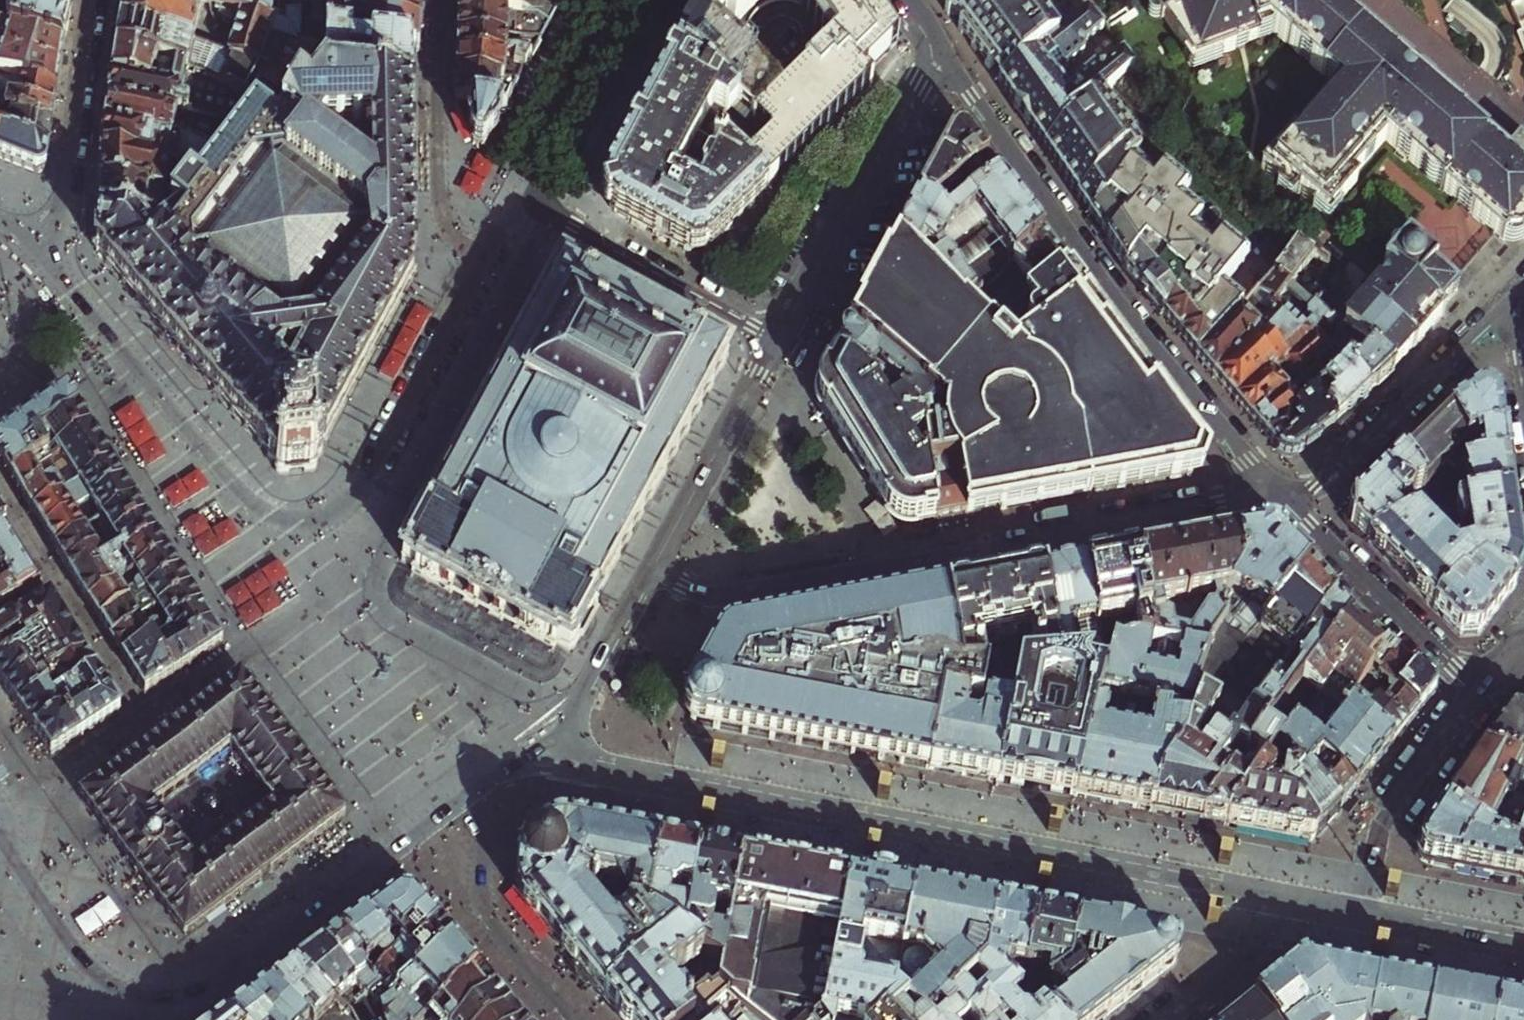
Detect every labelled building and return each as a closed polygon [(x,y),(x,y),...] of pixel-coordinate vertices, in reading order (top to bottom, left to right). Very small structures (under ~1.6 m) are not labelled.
[(62,44),(64,35),(66,16),(68,0),(0,0),(0,26),(62,44)] [(122,20),(215,54),(223,31),(229,25),(233,16),(241,19),(228,58),(237,62),(270,74),(262,90),(276,98),(290,107),(301,88),(311,71),(319,59),(303,50),(304,28),(305,18),(291,18),(282,17),(282,0),(126,0),(122,20)] [(282,17),(291,18),(290,1),(309,1),(314,6),(314,29),(304,28),(303,50),(319,59),(328,63),(328,42),(328,13),(328,0),(282,0),(282,17)] [(328,13),(355,17),(356,0),(328,0),(328,13)] [(420,26),(421,13),(421,2),(404,0),(367,0),(366,18),(420,26)] [(459,37),(541,42),(544,37),(558,10),(563,0),(461,0),(460,1),(460,25),(459,37)] [(727,18),(735,26),(749,10),(762,0),(706,0),(704,4),(696,19),(713,34),(714,34),(727,18)] [(899,43),(869,0),(795,0),(830,49),(780,96),(753,122),(752,123),(728,157),(767,192),(874,89),(865,79),(872,72),(899,43)] [(946,13),(960,0),(936,0),(946,13)] [(1136,157),(1089,107),(1131,69),(1119,53),(1100,68),(1087,68),(1064,86),(1056,76),(1080,58),(1083,48),(1103,32),(1078,0),(960,0),(946,13),(979,58),(1015,110),(1038,143),(1071,190),(1083,207),(1090,218),(1136,157)] [(1520,145),(1428,65),(1352,0),(1169,0),(1202,48),(1270,22),(1266,9),(1276,4),(1351,66),(1287,144),(1332,181),(1396,104),(1517,213),(1523,219),(1523,141),(1520,145)] [(1523,39),(1523,0),(1505,0),(1523,39)] [(411,50),(420,51),(420,38),(420,26),(366,18),(355,17),(328,13),(328,42),(411,50)] [(713,34),(696,19),(686,37),(678,52),(736,106),(753,122),(780,96),(746,57),(743,59),(714,34),(713,34)] [(120,33),(118,45),(181,67),(212,78),(252,100),(258,88),(262,90),(270,74),(237,62),(229,82),(220,77),(216,72),(211,70),(214,60),(221,62),(223,57),(215,54),(122,20),(120,33)] [(55,92),(59,69),(62,44),(0,26),(0,77),(55,92)] [(459,49),(458,56),(504,58),(515,58),(514,67),(524,71),(525,72),(528,65),(541,42),(459,37),(459,49)] [(333,81),(411,92),(411,84),(411,57),(411,50),(328,42),(328,63),(319,59),(311,71),(328,79),(333,81)] [(116,60),(113,76),(174,89),(181,67),(118,45),(116,60)] [(622,155),(612,173),(610,179),(610,188),(610,190),(611,195),(612,199),(613,202),(615,206),(617,208),(621,214),(623,216),(626,218),(631,222),(635,224),(657,237),(682,251),(688,254),(705,252),(767,192),(728,157),(710,140),(736,106),(678,52),(622,155)] [(458,67),(457,76),(502,81),(504,58),(458,56),(458,67)] [(515,58),(504,58),(502,81),(517,83),(519,83),(521,77),(524,71),(514,67),(515,58)] [(111,88),(110,97),(216,119),(235,128),(256,102),(252,100),(212,78),(181,67),(174,89),(113,76),(111,88)] [(456,90),(456,104),(502,115),(506,115),(511,100),(517,83),(502,81),(457,76),(456,90)] [(52,113),(53,103),(55,92),(0,77),(0,99),(52,113)] [(274,462),(276,462),(276,469),(278,472),(282,474),(297,473),(311,471),(314,471),(317,469),(318,466),(317,458),(319,457),(323,452),(322,446),(322,444),(324,440),(326,439),(332,428),(358,380),(378,343),(398,307),(407,288),(415,274),(414,207),(413,171),(412,119),(411,92),(333,81),(328,79),(311,93),(301,88),(290,107),(276,98),(266,114),(259,109),(198,185),(192,181),(168,210),(100,199),(97,249),(97,252),(100,252),(107,260),(107,263),(131,291),(159,324),(185,356),(212,388),(240,420),(261,446),(264,447),(267,451),(266,452),(267,459),(274,462)] [(108,109),(106,122),(164,131),(178,137),(215,153),(235,128),(216,119),(110,97),(108,109)] [(50,128),(51,120),(52,113),(0,99),(0,114),(50,128)] [(456,104),(456,106),(473,144),(485,148),(488,141),(499,119),(502,115),(456,104)] [(46,151),(48,140),(50,128),(0,114),(0,136),(46,151)] [(104,136),(102,148),(156,158),(159,147),(171,150),(178,137),(164,131),(106,122),(104,136)] [(18,166),(37,172),(43,169),(43,167),(46,151),(0,136),(0,159),(18,166)] [(100,192),(100,199),(168,210),(192,181),(215,153),(178,137),(171,150),(159,147),(156,158),(102,148),(102,161),(101,174),(100,192)] [(960,139),(954,139),(919,201),(933,208),(988,165),(983,158),(968,138),(960,139)] [(1243,288),(1255,274),(1212,237),(1218,228),(1180,195),(1185,188),(1170,175),(1164,182),(1136,157),(1090,218),(1101,235),(1103,238),(1110,248),(1124,269),(1129,276),(1136,286),(1155,309),(1175,334),(1189,351),(1197,360),(1238,315),(1249,303),(1252,299),(1243,288)] [(996,175),(988,165),(933,208),(945,224),(1000,181),(996,175)] [(1423,210),(1383,172),(1306,254),(1319,264),(1316,269),(1314,275),(1313,282),(1314,288),(1321,294),(1311,306),(1329,324),(1333,320),(1353,340),(1370,357),(1374,354),(1396,376),(1454,314),(1439,302),(1462,275),(1437,253),(1443,246),(1413,220),(1423,210)] [(909,220),(897,244),(937,282),(962,313),(964,311),(1013,265),(1043,238),(1036,229),(1011,195),(1000,181),(945,224),(933,208),(919,201),(909,220)] [(1054,253),(1043,238),(1013,265),(1036,291),(1064,267),(1054,253)] [(883,268),(850,328),(928,395),(927,396),(941,409),(921,425),(928,470),(959,465),(967,516),(1062,499),(1168,480),(1192,475),(1197,462),(1202,450),(1172,411),(1096,309),(1086,296),(1035,335),(1013,353),(989,331),(987,333),(964,311),(962,313),(937,282),(897,244),(883,268)] [(1306,254),(1299,248),(1284,264),(1278,272),(1252,299),(1249,303),(1270,322),(1280,312),(1274,306),(1301,277),(1314,288),(1313,282),(1314,275),(1316,269),(1319,264),(1306,254)] [(1284,264),(1269,249),(1263,256),(1278,272),(1284,264)] [(1013,353),(1035,335),(1086,296),(1082,291),(1064,267),(1036,291),(1013,265),(964,311),(987,333),(989,331),(1013,353)] [(402,555),(404,556),(402,559),(416,566),(413,571),(483,609),(555,648),(557,644),(570,651),(572,647),(574,648),(599,602),(597,601),(599,598),(597,598),(635,527),(728,356),(640,308),(563,266),(431,508),(430,507),(429,509),(427,508),(402,555)] [(1257,336),(1214,380),(1227,394),(1237,406),(1326,328),(1326,327),(1329,324),(1311,306),(1321,294),(1314,288),(1301,277),(1274,306),(1280,312),(1270,322),(1257,336)] [(1249,303),(1238,315),(1257,336),(1270,322),(1249,303)] [(1257,336),(1238,315),(1197,360),(1208,373),(1214,380),(1257,336)] [(1247,416),(1253,424),(1300,384),(1337,353),(1333,348),(1335,338),(1349,343),(1353,340),(1333,320),(1329,324),(1326,327),(1326,328),(1237,406),(1247,416)] [(842,344),(834,359),(921,425),(941,409),(927,396),(928,395),(850,328),(842,344)] [(1372,401),(1352,376),(1370,357),(1353,340),(1349,343),(1337,353),(1300,384),(1311,397),(1306,401),(1310,405),(1341,432),(1344,431),(1359,415),(1372,401)] [(1352,376),(1372,401),(1386,387),(1396,376),(1374,354),(1370,357),(1352,376)] [(829,369),(822,380),(820,387),(819,394),(820,400),(821,403),(823,409),(860,468),(891,517),(895,521),(900,524),(902,525),(905,526),(910,526),(937,521),(928,470),(921,425),(834,359),(829,369)] [(1260,431),(1267,439),(1289,422),(1310,405),(1306,401),(1311,397),(1300,384),(1253,424),(1260,431)] [(1491,396),(1484,392),(1461,407),(1452,413),(1452,416),(1469,448),(1469,449),(1470,454),(1476,453),(1475,442),(1482,441),(1485,466),(1474,467),(1464,468),(1469,505),(1513,498),(1507,463),(1498,399),(1491,396)] [(68,393),(20,427),(1,441),(0,442),(0,462),(11,480),(31,468),(51,456),(39,437),(79,412),(70,397),(68,393)] [(1282,454),(1299,457),(1312,450),(1341,432),(1310,405),(1289,422),(1300,436),(1282,454)] [(85,420),(79,412),(39,437),(51,456),(91,431),(85,420)] [(1452,416),(1452,413),(1450,414),(1409,454),(1403,460),(1429,488),(1469,448),(1452,416)] [(1280,453),(1282,454),(1300,436),(1289,422),(1267,439),(1274,447),(1280,453)] [(93,433),(91,431),(51,456),(31,468),(42,487),(40,489),(51,506),(114,467),(102,449),(93,433)] [(1429,488),(1403,460),(1389,474),(1353,509),(1353,526),(1356,529),(1369,542),(1403,524),(1398,519),(1401,515),(1404,515),(1407,514),(1409,512),(1410,509),(1412,507),(1412,505),(1429,488)] [(928,470),(937,521),(956,518),(967,516),(959,465),(928,470)] [(115,470),(114,467),(51,506),(34,517),(44,534),(84,510),(96,529),(137,504),(127,489),(115,470)] [(31,468),(11,480),(20,494),(23,499),(40,489),(42,487),(31,468)] [(23,499),(34,517),(51,506),(40,489),(23,499)] [(1469,505),(1453,508),(1418,519),(1403,524),(1369,542),(1384,558),(1422,596),(1434,609),(1446,598),(1449,599),(1462,589),(1467,590),(1484,576),(1515,592),(1516,591),(1521,577),(1523,569),(1518,534),(1513,498),(1469,505)] [(142,512),(137,504),(96,529),(107,546),(147,521),(142,512)] [(96,529),(84,510),(44,534),(50,542),(56,553),(96,529)] [(153,530),(147,521),(107,546),(118,563),(158,538),(153,530)] [(41,581),(22,550),(6,524),(0,528),(0,579),(4,576),(17,596),(24,592),(41,581)] [(96,529),(56,553),(63,564),(67,570),(107,546),(96,529)] [(1246,647),(1309,567),(1287,544),(1279,539),(1273,537),(1271,536),(1262,534),(1252,534),(1245,535),(1237,537),(1243,572),(1231,589),(1219,591),(1221,601),(1225,605),(1224,631),(1246,647)] [(1225,605),(1221,601),(1219,591),(1231,589),(1243,572),(1237,537),(1221,540),(1189,545),(1150,553),(1139,555),(1155,644),(1207,656),(1210,647),(1224,631),(1225,605)] [(163,547),(158,538),(118,563),(126,578),(128,581),(169,557),(163,547)] [(118,563),(107,546),(67,570),(79,590),(86,602),(126,578),(118,563)] [(1155,644),(1139,555),(1117,559),(1087,564),(1097,623),(1136,616),(1140,640),(1155,644)] [(175,566),(169,557),(128,581),(140,600),(180,575),(175,566)] [(1097,623),(1087,564),(1056,570),(1043,572),(1060,667),(1105,664),(1097,623)] [(1255,715),(1334,598),(1323,583),(1309,567),(1246,647),(1224,631),(1210,647),(1207,656),(1195,696),(1204,700),(1222,709),(1231,698),(1255,715)] [(1060,667),(1043,572),(1029,575),(1000,580),(967,586),(947,590),(963,674),(1005,671),(1001,647),(1027,642),(1032,669),(1060,667)] [(185,584),(180,575),(140,600),(128,581),(126,578),(86,602),(89,607),(98,622),(111,642),(150,617),(191,592),(185,584)] [(17,596),(4,576),(0,579),(0,607),(17,596)] [(1450,625),(1461,636),(1482,635),(1515,592),(1484,576),(1467,590),(1462,589),(1449,599),(1446,598),(1434,609),(1450,625)] [(716,644),(688,695),(686,700),(686,705),(687,710),(689,714),(692,718),(695,722),(699,724),(704,726),(712,728),(808,746),(833,751),(869,758),(915,767),(929,769),(942,698),(1011,711),(1019,670),(1005,671),(963,674),(947,590),(914,596),(871,604),(832,611),(812,615),(788,620),(749,627),(734,630),(728,633),(723,636),(719,640),(716,644)] [(196,601),(191,592),(150,617),(157,629),(174,619),(177,624),(201,610),(196,601)] [(63,616),(50,595),(27,610),(42,631),(63,616)] [(1300,687),(1350,616),(1342,606),(1334,598),(1255,715),(1271,726),(1300,687)] [(0,627),(0,662),(28,641),(42,631),(27,610),(0,627)] [(218,637),(201,610),(177,624),(174,619),(157,629),(162,637),(167,645),(157,651),(174,677),(211,653),(223,646),(218,637)] [(41,660),(74,635),(70,628),(63,616),(42,631),(28,641),(41,660)] [(1121,645),(1140,640),(1136,616),(1097,623),(1105,664),(1108,663),(1111,651),(1108,629),(1118,627),(1121,645)] [(1357,623),(1350,616),(1300,687),(1317,700),(1343,719),(1348,713),(1343,709),(1348,702),(1352,705),(1365,690),(1374,698),(1380,691),(1374,687),(1367,682),(1374,674),(1368,670),(1386,648),(1376,639),(1357,623)] [(150,617),(111,642),(120,656),(123,662),(152,643),(162,637),(157,629),(150,617)] [(13,700),(18,708),(55,681),(52,677),(85,653),(74,635),(41,660),(5,687),(13,700)] [(167,645),(162,637),(152,643),(157,651),(167,645)] [(1176,734),(1180,714),(1197,716),(1204,700),(1195,696),(1207,656),(1155,644),(1140,640),(1121,645),(1113,644),(1111,651),(1108,663),(1074,797),(1083,799),(1086,799),(1112,804),(1143,810),(1153,812),(1158,786),(1184,750),(1187,739),(1188,737),(1176,734)] [(5,687),(41,660),(28,641),(0,662),(0,681),(5,687)] [(123,662),(144,696),(153,690),(174,677),(157,651),(152,643),(123,662)] [(1392,653),(1386,648),(1368,670),(1374,674),(1367,682),(1374,687),(1397,658),(1392,653)] [(64,693),(96,672),(91,663),(85,653),(52,677),(55,681),(64,693)] [(1415,673),(1397,658),(1374,687),(1380,691),(1374,698),(1408,729),(1413,721),(1419,714),(1396,696),(1415,673)] [(1032,669),(1019,670),(1011,711),(997,782),(1002,783),(1025,788),(1045,791),(1063,795),(1074,797),(1108,663),(1105,664),(1060,667),(1032,669)] [(52,700),(77,740),(97,727),(120,712),(109,694),(108,692),(96,672),(64,693),(52,700)] [(1428,684),(1415,673),(1396,696),(1419,714),(1427,703),(1436,692),(1428,684)] [(237,898),(251,887),(265,877),(280,866),(301,850),(345,817),(338,808),(301,757),(293,746),(285,736),(267,711),(246,682),(241,676),(210,700),(190,715),(174,727),(159,738),(145,748),(127,762),(109,776),(80,796),(88,807),(103,827),(119,848),(133,867),(146,885),(158,900),(163,907),(185,937),(191,932),(216,913),(237,898)] [(44,746),(51,757),(77,740),(52,700),(64,693),(55,681),(18,708),(23,716),(44,746)] [(1374,698),(1365,690),(1352,705),(1348,702),(1343,709),(1348,713),(1349,711),(1394,746),(1401,737),(1408,729),(1374,698)] [(942,698),(929,769),(962,776),(997,782),(1011,711),(942,698)] [(1236,742),(1255,715),(1231,698),(1222,709),(1204,736),(1214,743),(1222,731),(1236,742)] [(1138,699),(1137,706),(1157,710),(1158,703),(1138,699)] [(1266,734),(1271,726),(1255,715),(1236,742),(1222,731),(1214,743),(1204,736),(1222,709),(1204,700),(1197,716),(1188,737),(1187,739),(1184,750),(1158,786),(1153,812),(1164,814),(1189,819),(1202,821),(1266,734)] [(1343,719),(1317,700),(1283,747),(1265,772),(1275,779),(1282,780),(1290,769),(1299,775),(1295,780),(1300,785),(1305,779),(1320,763),(1357,793),(1364,784),(1389,753),(1394,746),(1349,711),(1348,713),(1343,719)] [(1517,714),(1508,718),(1496,736),(1483,756),(1523,770),(1523,761),(1523,759),(1523,716),(1517,714)] [(1283,747),(1266,734),(1202,821),(1207,822),(1220,825),(1226,826),(1265,772),(1283,747)] [(1445,809),(1480,830),(1523,856),(1518,883),(1523,884),(1523,770),(1483,756),(1466,780),(1445,809)] [(1305,779),(1341,813),(1348,804),(1357,793),(1320,763),(1305,779)] [(1289,838),(1311,842),(1317,837),(1287,807),(1295,799),(1291,795),(1299,786),(1283,782),(1282,780),(1275,779),(1265,772),(1226,826),(1251,831),(1289,838)] [(1287,807),(1317,837),(1330,824),(1341,813),(1305,779),(1300,785),(1299,786),(1291,795),(1295,799),(1287,807)] [(1445,809),(1422,843),(1423,848),(1421,850),(1420,853),(1420,856),(1420,859),(1423,861),(1427,863),(1428,864),(1429,865),(1437,867),(1454,870),(1480,830),(1445,809)] [(611,834),(570,826),(562,826),(556,827),(548,830),(542,833),(538,837),(534,840),(529,848),(526,853),(524,858),(523,862),(521,867),(520,873),(520,878),(521,887),(523,895),(527,903),(529,906),(544,925),(564,949),(579,967),(604,998),(675,939),(647,922),(662,843),(611,834)] [(1505,880),(1518,883),(1523,856),(1480,830),(1454,870),(1478,875),(1505,880)] [(683,943),(701,851),(677,846),(662,843),(647,922),(675,939),(683,943)] [(722,966),(743,859),(725,856),(701,851),(683,943),(722,966)] [(743,859),(722,966),(718,987),(744,1009),(756,1019),(822,1019),(832,971),(850,880),(830,876),(772,865),(743,859)] [(865,883),(850,880),(832,971),(855,976),(860,979),(897,986),(914,892),(899,889),(865,883)] [(914,892),(897,986),(895,996),(908,1008),(922,1019),(947,1019),(954,1013),(960,1019),(974,1019),(975,1019),(996,908),(969,902),(938,896),(914,892)] [(415,898),(398,897),(385,906),(365,922),(388,950),(428,914),(422,906),(415,898)] [(996,908),(975,1019),(986,1010),(996,1019),(997,1019),(1021,998),(1038,916),(1015,911),(996,908)] [(403,959),(439,927),(434,921),(428,914),(388,950),(394,957),(398,954),(403,959)] [(1059,920),(1038,916),(1021,998),(1031,1005),(1050,990),(1069,975),(1079,923),(1059,920)] [(354,930),(341,939),(360,967),(367,975),(367,979),(369,981),(373,977),(394,957),(388,950),(365,922),(354,930)] [(1079,923),(1069,975),(1050,990),(1064,1008),(1049,1019),(1105,1019),(1125,1004),(1180,961),(1175,942),(1157,938),(1118,931),(1079,923)] [(392,1000),(453,943),(450,940),(446,936),(439,927),(403,959),(398,954),(394,957),(373,977),(392,1000)] [(332,945),(323,953),(342,979),(360,967),(341,939),(332,945)] [(604,998),(611,1006),(623,1019),(688,1019),(691,1002),(708,988),(712,993),(718,987),(722,966),(683,943),(675,939),(604,998)] [(477,972),(464,957),(453,943),(392,1000),(380,1011),(382,1019),(430,1019),(477,972)] [(323,953),(310,962),(296,973),(342,1019),(345,1017),(346,1019),(374,1019),(368,1000),(378,991),(369,981),(367,979),(367,975),(360,967),(342,979),(323,953)] [(1301,967),(1295,972),(1282,982),(1311,1019),(1353,1019),(1325,989),(1328,973),(1319,971),(1301,967)] [(908,1008),(895,996),(897,986),(860,979),(855,976),(832,971),(822,1019),(895,1019),(908,1008)] [(494,992),(490,986),(477,972),(430,1019),(465,1019),(494,992)] [(345,1017),(342,1019),(296,973),(285,981),(272,991),(301,1019),(346,1019),(345,1017)] [(1378,982),(1368,980),(1356,978),(1338,974),(1328,973),(1325,989),(1353,1019),(1372,1019),(1378,982)] [(1282,982),(1271,991),(1255,1003),(1267,1019),(1311,1019),(1282,982)] [(1437,993),(1425,991),(1409,988),(1393,985),(1378,982),(1372,1019),(1432,1019),(1437,993)] [(744,1009),(718,987),(712,993),(708,988),(691,1002),(688,1019),(731,1019),(744,1009)] [(272,991),(261,999),(250,1007),(263,1019),(301,1019),(272,991)] [(510,1010),(506,1005),(494,992),(465,1019),(498,1019),(510,1010)] [(1496,1004),(1474,1000),(1453,996),(1437,993),(1432,1019),(1493,1019),(1496,1004)] [(1049,1019),(1031,1005),(1021,998),(997,1019),(1049,1019)] [(1255,1003),(1240,1016),(1234,1019),(1267,1019),(1255,1003)] [(1523,1010),(1504,1006),(1496,1004),(1493,1019),(1523,1019),(1523,1010)] [(250,1007),(243,1012),(241,1014),(232,1019),(263,1019),(250,1007)] [(908,1008),(895,1019),(922,1019),(908,1008)] [(731,1019),(756,1019),(744,1009),(731,1019)] [(510,1010),(498,1019),(518,1019),(510,1010)] [(986,1010),(975,1019),(974,1019),(996,1019),(986,1010)]
